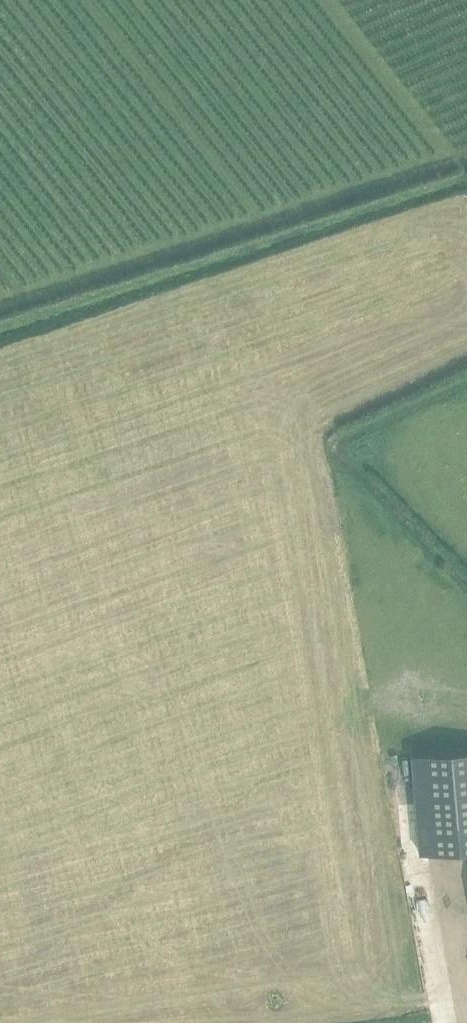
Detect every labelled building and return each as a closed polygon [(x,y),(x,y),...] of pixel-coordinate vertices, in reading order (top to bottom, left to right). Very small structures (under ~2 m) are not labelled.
[(466,849),(466,748),(412,753),(421,853),(466,849)]
